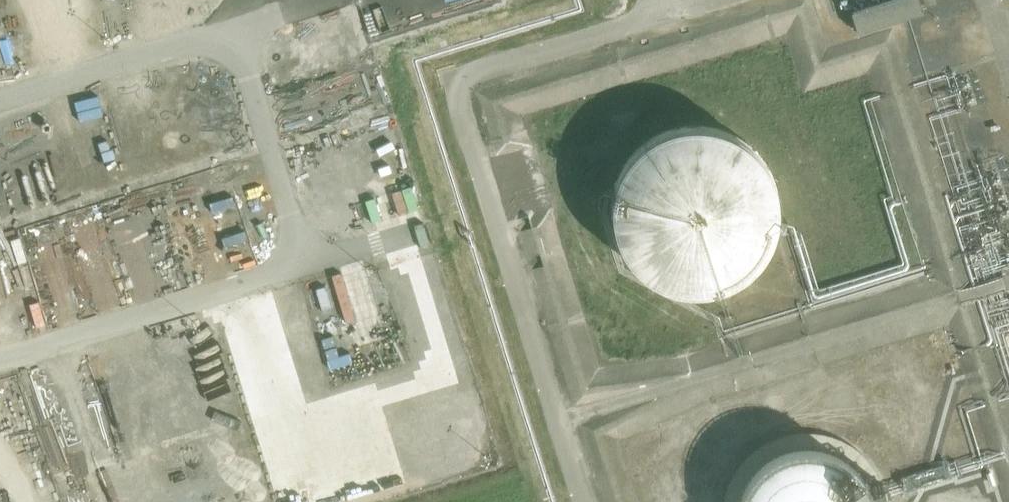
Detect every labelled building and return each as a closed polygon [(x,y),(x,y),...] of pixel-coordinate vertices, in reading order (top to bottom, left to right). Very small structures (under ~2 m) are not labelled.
[(851,12),(857,33),(923,12),(919,0),(890,0),(851,12)] [(785,209),(785,197),(784,186),(781,175),(776,164),(770,154),(763,145),(755,137),(745,130),(735,125),(724,121),(713,118),(701,117),(690,118),(678,120),(667,124),(657,129),(647,136),(639,143),(631,152),(625,162),(621,173),(617,184),(616,195),(615,207),(617,218),(620,229),(624,240),(630,250),(637,259),(646,267),(655,274),(665,279),(676,283),(687,286),(699,287),(711,286),(722,284),(733,280),(743,275),(753,269),(761,261),(769,252),(775,242),(780,232),(783,220),(785,209)] [(286,329),(304,322),(292,289),(274,296),(286,329)] [(262,302),(246,306),(253,339),(270,335),(262,302)] [(215,401),(221,423),(237,419),(231,396),(215,401)] [(894,501),(892,491),(888,480),(883,470),(877,460),(869,452),(860,445),(851,439),(841,434),(830,431),(819,429),(807,428),(796,429),(785,432),(774,436),(764,442),(755,448),(747,456),(740,465),(734,475),(730,485),(727,496),(726,501),(894,501)]
